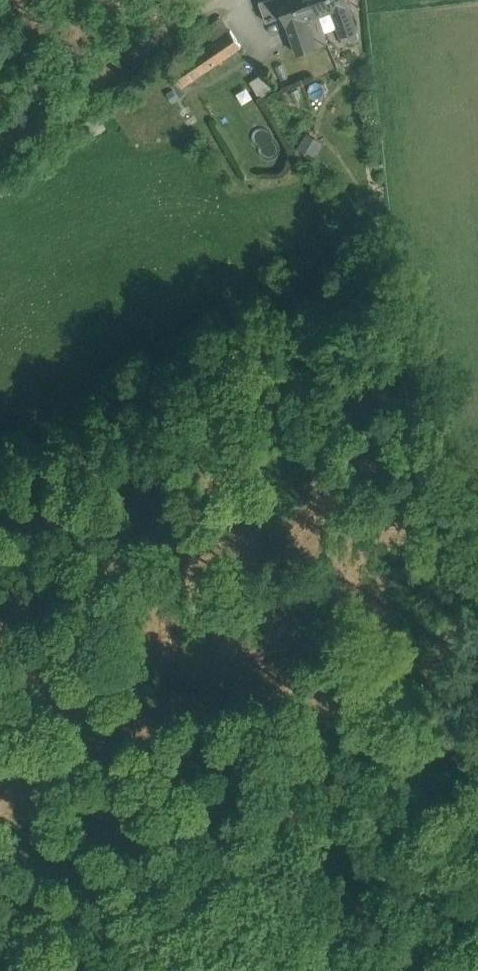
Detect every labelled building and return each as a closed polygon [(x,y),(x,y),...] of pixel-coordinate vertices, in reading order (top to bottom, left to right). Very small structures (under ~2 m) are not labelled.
[(260,1),(267,20),(284,14),(288,26),(289,26),(298,52),(328,41),(318,15),(313,0),(264,0),(260,1)] [(318,15),(332,10),(348,4),(348,3),(347,0),(313,0),(318,15)] [(348,4),(332,10),(344,44),(359,38),(357,30),(348,4)] [(222,17),(206,28),(215,40),(231,30),(222,17)] [(215,40),(172,69),(182,85),(211,66),(241,45),(231,30),(215,40)] [(241,45),(211,66),(216,73),(247,53),(241,45)] [(182,85),(172,69),(155,80),(166,96),(182,85)] [(266,72),(250,82),(259,97),(275,87),(266,72)] [(298,147),(312,156),(322,141),(308,131),(298,147)] [(361,195),(353,200),(357,207),(365,202),(361,195)]
